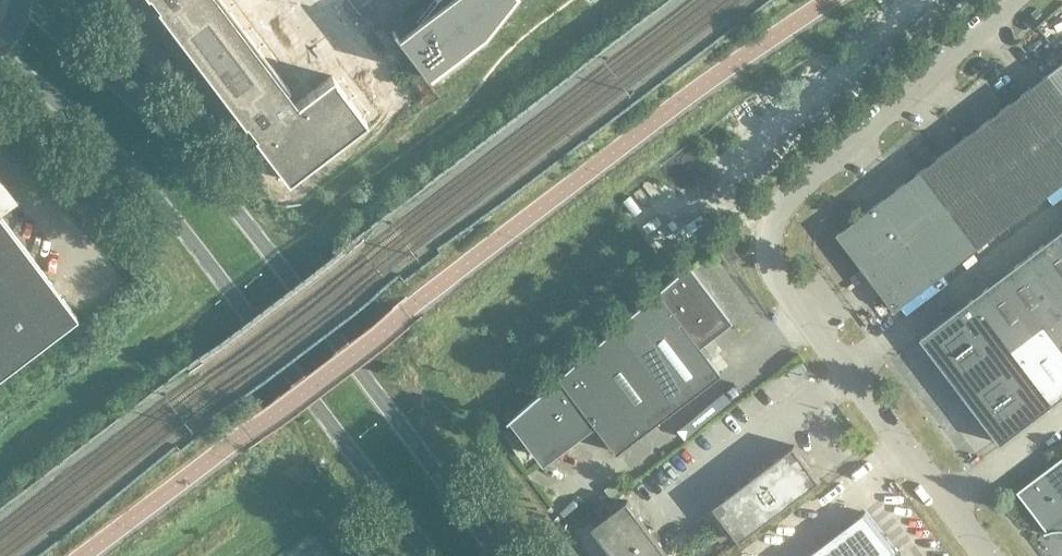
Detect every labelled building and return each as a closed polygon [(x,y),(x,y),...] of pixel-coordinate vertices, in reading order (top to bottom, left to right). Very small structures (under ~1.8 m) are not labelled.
[(287,180),(366,120),(331,75),(292,104),(283,92),(289,88),(222,0),(151,0),(287,180)] [(415,19),(396,34),(392,28),(390,28),(425,75),(482,32),(502,6),(511,0),(431,0),(415,19)] [(1047,74),(837,233),(895,309),(1061,183),(1061,62),(1047,74)] [(76,316),(0,216),(0,374),(76,316)] [(920,337),(1001,443),(1061,396),(1061,229),(920,337)] [(687,266),(610,333),(513,417),(513,418),(514,417),(546,458),(569,441),(567,436),(592,418),(618,452),(723,373),(696,338),(705,331),(709,334),(728,320),(688,267),(688,266),(687,266)] [(820,480),(794,445),(714,505),(740,540),(820,480)] [(1051,530),(1060,529),(1061,530),(1061,457),(1017,491),(1047,530),(1042,532),(1043,534),(1051,530)] [(627,500),(592,526),(615,555),(670,555),(627,500)] [(814,550),(806,555),(902,555),(900,553),(898,555),(865,511),(814,550)]
